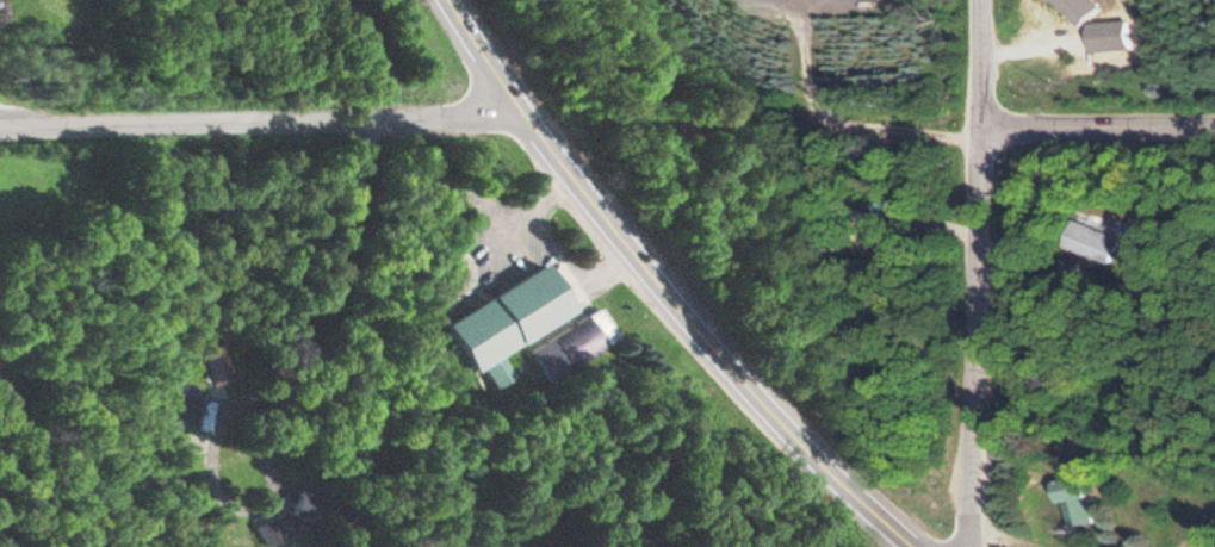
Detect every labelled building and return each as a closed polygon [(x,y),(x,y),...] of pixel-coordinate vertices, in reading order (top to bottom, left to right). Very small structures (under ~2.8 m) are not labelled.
[(1057,244),(1104,262),(1113,235),(1067,218),(1057,244)] [(445,324),(548,257),(578,304),(502,354),(515,374),(496,386),(483,366),(476,371),(445,324)] [(529,347),(597,304),(619,337),(550,380),(529,347)] [(1049,502),(1061,500),(1066,527),(1089,523),(1082,476),(1046,482),(1049,502)] [(328,501),(298,488),(286,513),(316,527),(328,501)] [(263,546),(267,546),(280,539),(267,518),(251,528),(263,546)]
